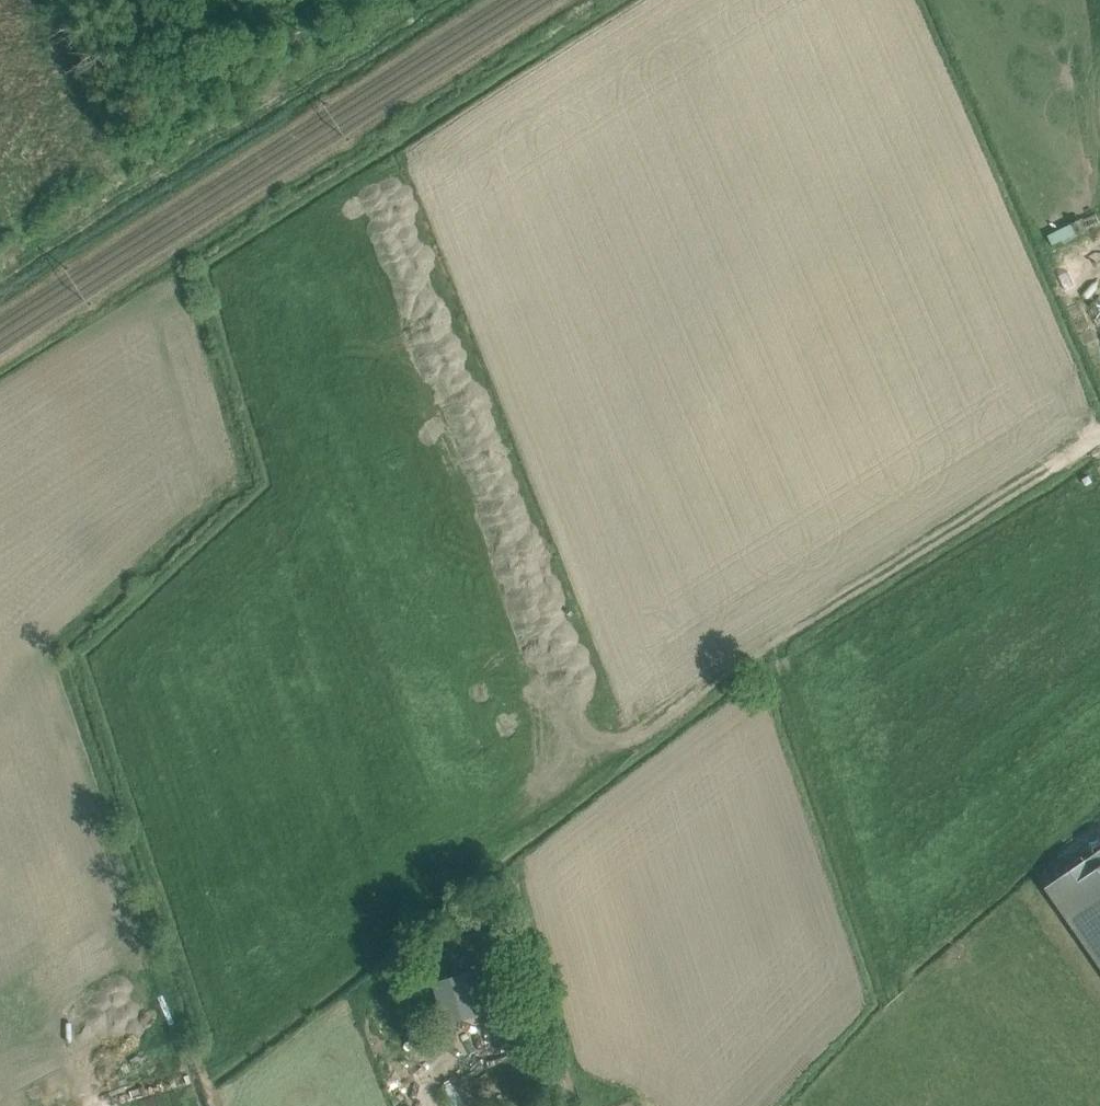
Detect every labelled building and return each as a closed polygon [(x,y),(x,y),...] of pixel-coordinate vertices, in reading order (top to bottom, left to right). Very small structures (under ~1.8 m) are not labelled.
[(1045,886),(1099,966),(1099,848),(1045,886)] [(471,971),(433,982),(445,1024),(483,1013),(471,971)]
